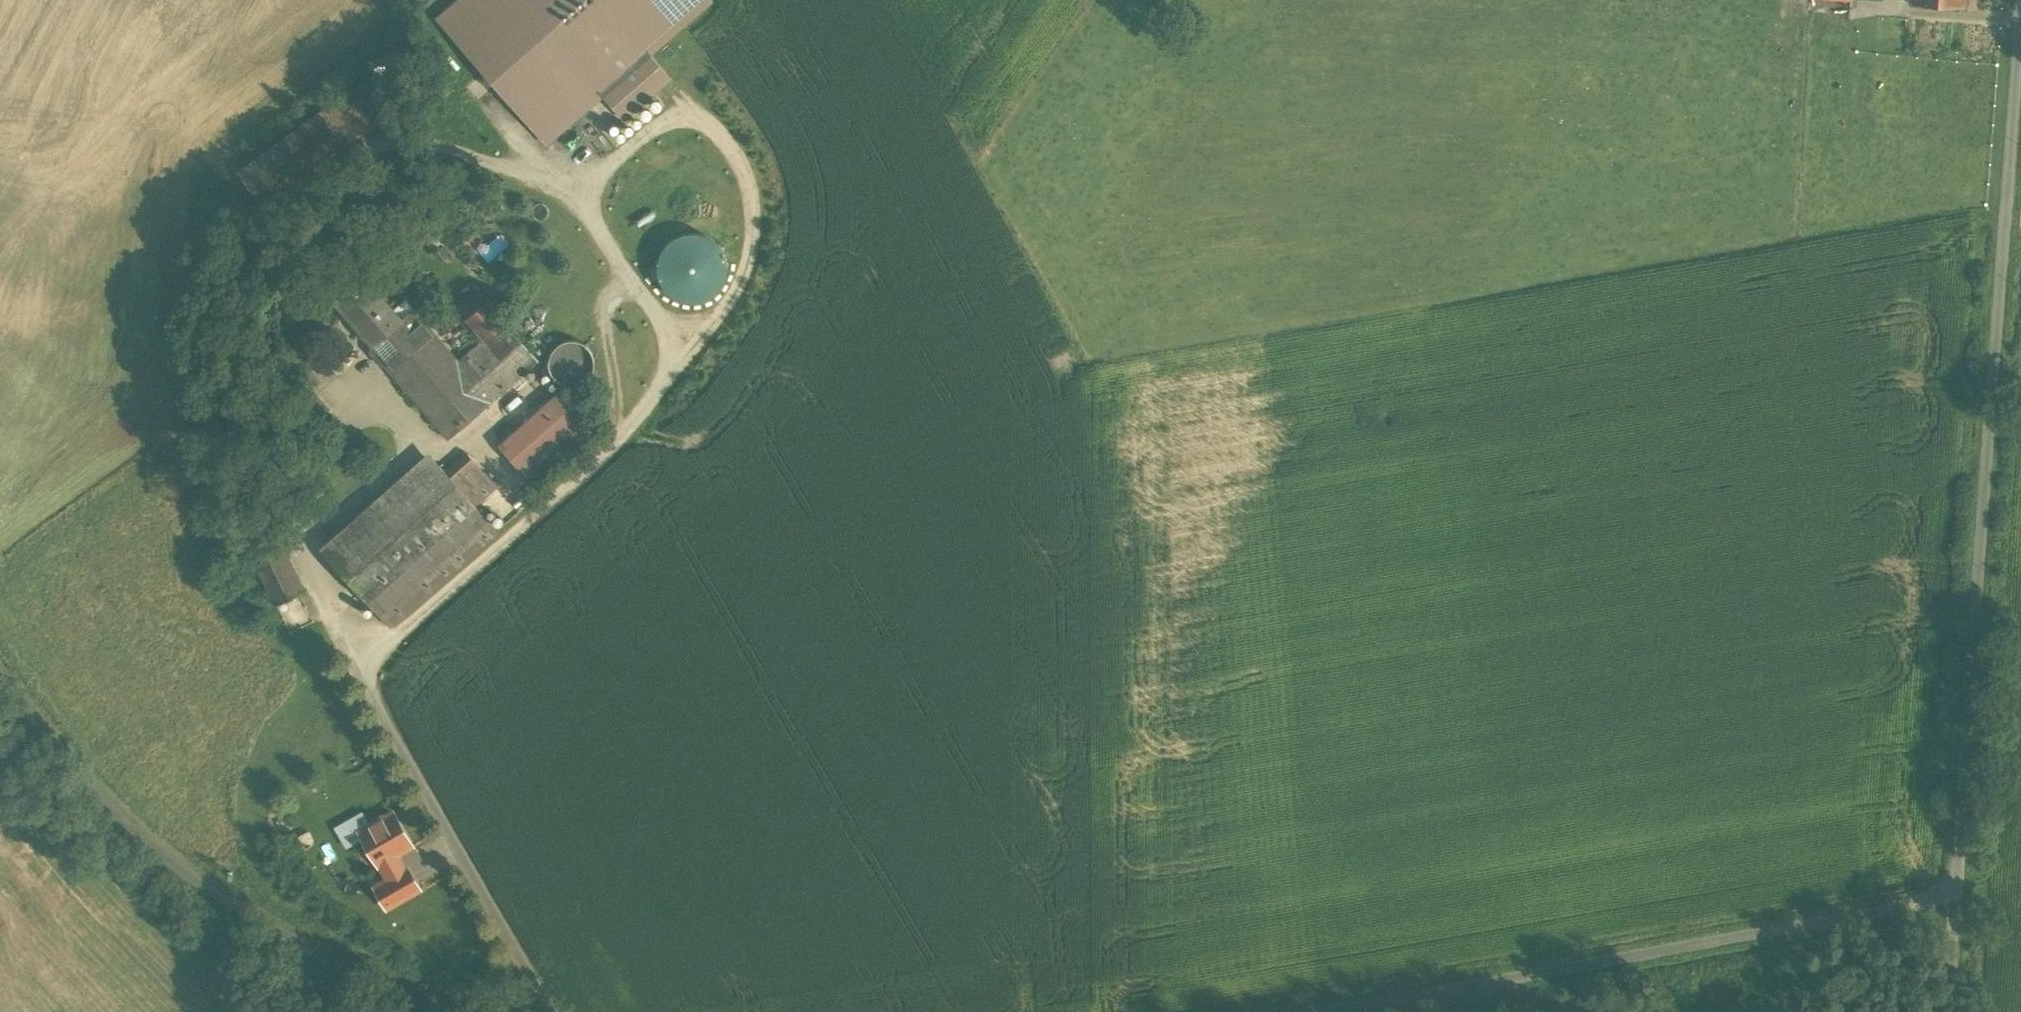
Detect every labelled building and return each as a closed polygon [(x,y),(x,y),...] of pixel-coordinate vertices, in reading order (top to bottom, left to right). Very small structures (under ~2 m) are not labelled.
[(445,17),(549,139),(603,91),(625,116),(668,79),(646,54),(706,2),(705,0),(465,0),(445,17)] [(400,112),(372,75),(240,173),(268,210),(400,112)] [(685,236),(679,238),(674,241),(669,245),(665,250),(662,255),(660,261),(660,267),(660,273),(662,279),(665,285),(669,289),(674,293),(679,296),(685,298),(691,299),(697,298),(703,296),(709,294),(714,290),(718,285),(720,279),(722,274),(723,267),(722,261),(721,255),(718,250),(714,245),(709,241),(704,238),(698,236),(692,236),(685,236)] [(539,361),(488,299),(467,318),(486,340),(458,363),(421,319),(411,328),(367,275),(336,301),(447,437),(539,361)] [(586,348),(579,343),(572,342),(563,344),(558,348),(554,352),(552,359),(553,369),(557,375),(561,379),(567,381),(572,382),(579,380),(586,375),(590,369),(591,361),(590,354),(586,348)] [(596,425),(565,391),(503,446),(534,480),(596,425)] [(468,454),(447,473),(475,503),(496,484),(468,454)] [(447,473),(431,456),(326,547),(393,623),(499,529),(475,503),(447,473)] [(305,587),(288,552),(259,566),(276,601),(305,587)] [(412,846),(392,810),(367,823),(358,827),(364,838),(377,864),(400,852),(412,846)] [(385,879),(374,884),(388,907),(420,890),(400,852),(377,864),(385,879)]
